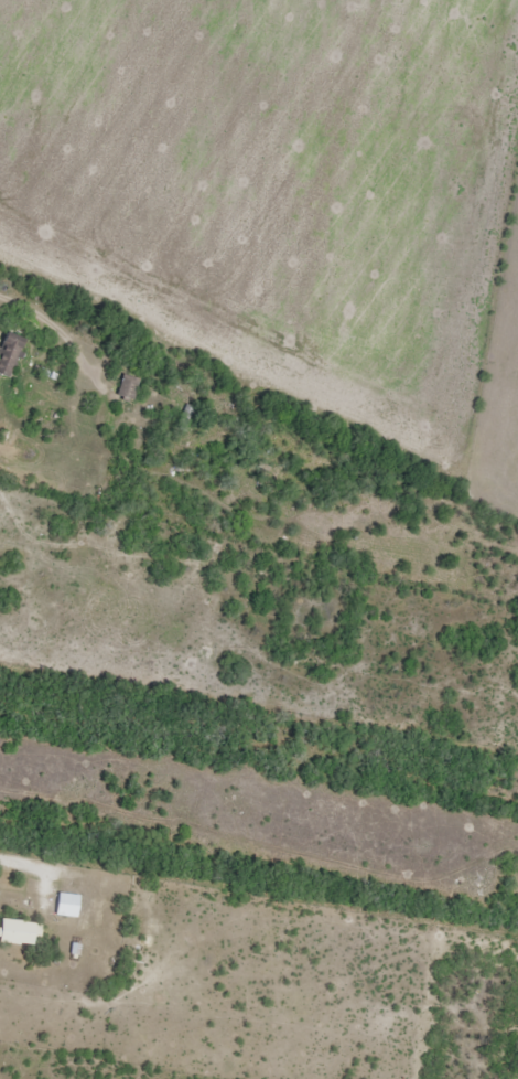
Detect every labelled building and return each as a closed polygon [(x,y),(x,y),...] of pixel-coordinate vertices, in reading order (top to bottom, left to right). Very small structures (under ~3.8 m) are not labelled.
[(5,378),(27,343),(9,332),(0,346),(0,375),(5,378)] [(77,916),(77,896),(57,896),(57,916),(77,916)] [(31,947),(32,938),(42,939),(43,924),(0,921),(0,944),(31,947)]
